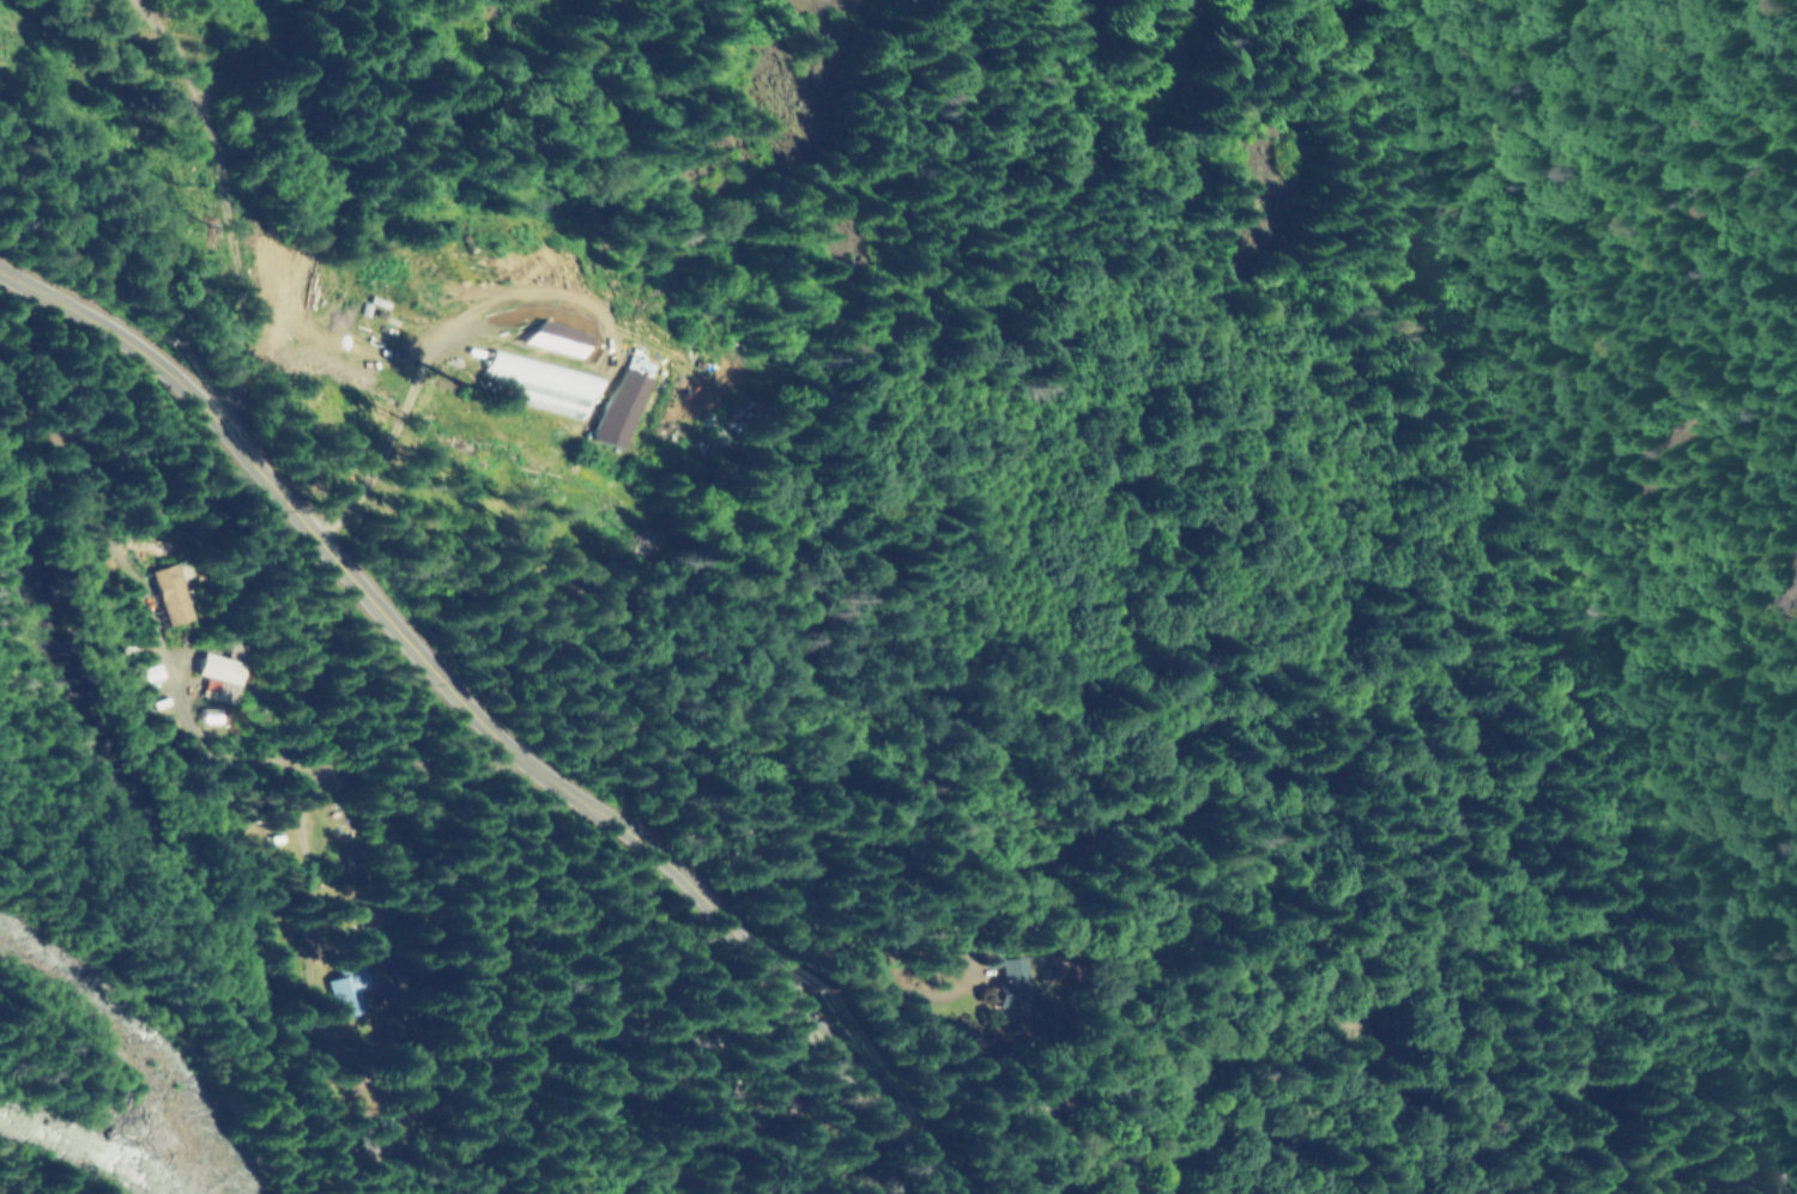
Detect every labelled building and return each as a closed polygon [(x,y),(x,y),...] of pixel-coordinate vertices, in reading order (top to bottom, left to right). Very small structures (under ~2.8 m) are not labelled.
[(541,344),(593,359),(600,335),(547,320),(541,344)] [(511,391),(560,403),(560,402),(570,405),(570,406),(585,410),(589,392),(578,389),(581,375),(559,370),(562,359),(521,350),(511,391)] [(611,406),(619,406),(619,375),(611,375),(611,406)] [(164,626),(190,619),(186,603),(191,602),(187,589),(181,590),(178,580),(190,576),(185,560),(148,570),(164,626)] [(234,703),(242,662),(198,653),(193,675),(204,677),(200,696),(234,703)] [(1068,1002),(1063,957),(1035,960),(1038,982),(1027,983),(1030,1007),(1068,1002)] [(334,1018),(361,1011),(356,989),(375,984),(370,961),(336,970),(338,975),(323,979),(334,1018)]
